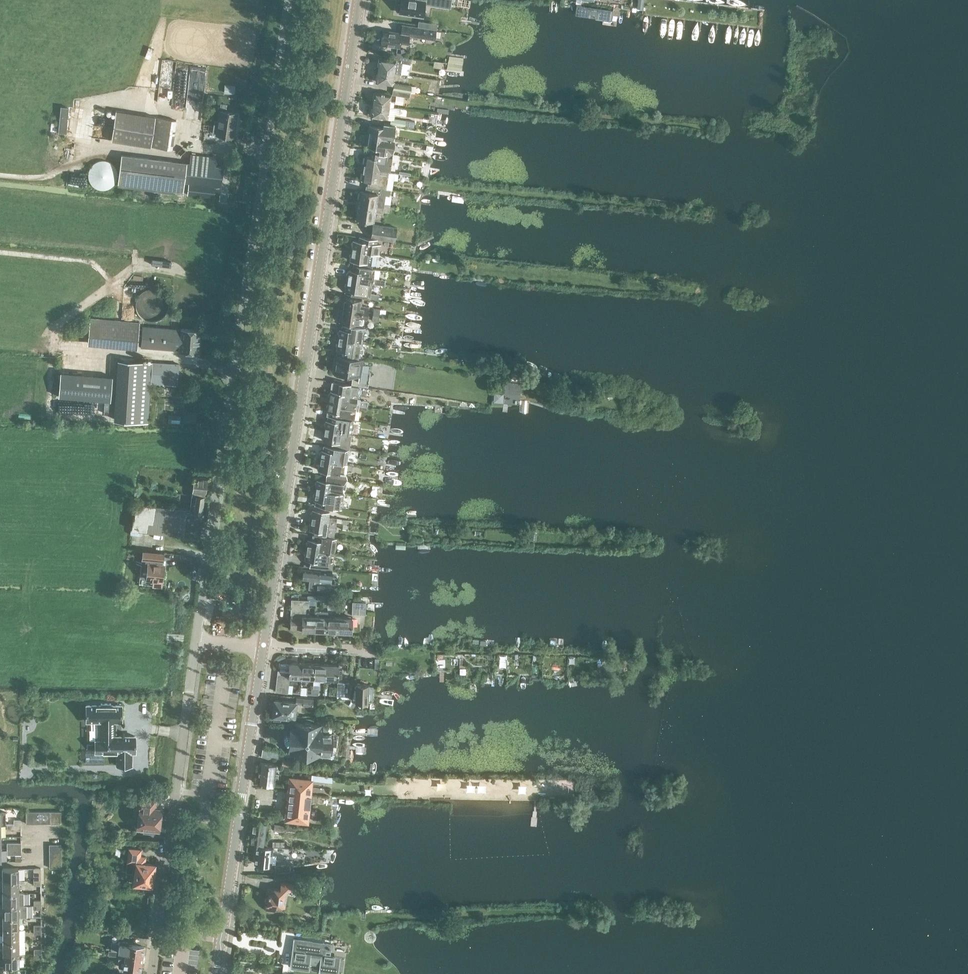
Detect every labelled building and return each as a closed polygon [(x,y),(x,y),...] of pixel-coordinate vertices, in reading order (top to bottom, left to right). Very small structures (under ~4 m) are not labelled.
[(401,5),(399,5),(398,11),(400,12),(400,13),(423,16),(425,4),(436,5),(437,0),(401,0),(401,5)] [(576,5),(575,4),(574,14),(612,20),(613,10),(580,5),(576,5)] [(424,22),(423,28),(436,30),(437,24),(424,22)] [(434,39),(436,30),(423,28),(402,25),(401,34),(383,31),(381,44),(399,47),(400,41),(407,42),(408,35),(434,39)] [(379,66),(378,70),(395,73),(395,72),(400,73),(402,62),(410,64),(411,57),(389,54),(389,55),(389,59),(386,59),(386,60),(379,59),(378,66),(379,66)] [(202,112),(206,68),(192,67),(188,111),(202,112)] [(394,77),(395,73),(378,70),(378,74),(377,74),(376,81),(383,82),(382,84),(391,85),(392,77),(394,77)] [(394,85),(394,90),(415,93),(416,86),(394,83),(394,85)] [(223,92),(232,93),(233,85),(224,84),(223,92)] [(160,88),(159,102),(170,104),(171,89),(160,88)] [(415,93),(394,90),(393,95),(415,98),(415,93)] [(389,101),(390,94),(381,93),(381,94),(374,93),(373,100),(374,100),(373,104),(390,106),(390,102),(389,101)] [(398,113),(399,108),(390,106),(373,104),(373,108),(372,108),(371,115),(377,116),(377,118),(386,119),(387,111),(398,113)] [(172,148),(177,120),(117,110),(112,140),(152,146),(172,148)] [(234,138),(237,113),(224,111),(220,111),(218,121),(215,121),(213,132),(216,132),(216,135),(234,138)] [(412,127),(413,122),(391,118),(390,124),(412,127)] [(393,138),(394,126),(383,125),(383,127),(370,125),(370,127),(368,128),(367,130),(368,131),(368,135),(393,138)] [(392,139),(393,138),(368,135),(367,139),(366,140),(365,142),(367,144),(366,146),(370,146),(369,151),(371,151),(382,153),(392,154),(394,139),(392,139)] [(365,156),(364,168),(389,172),(392,154),(382,153),(371,151),(370,157),(365,156)] [(183,192),(187,163),(122,155),(118,183),(183,192)] [(221,187),(224,167),(215,166),(216,158),(191,155),(187,183),(190,184),(189,195),(214,198),(215,186),(221,187)] [(92,187),(116,187),(116,160),(91,161),(92,187)] [(367,181),(366,186),(385,189),(389,189),(392,190),(395,173),(389,172),(364,168),(362,180),(367,181)] [(385,189),(366,186),(365,192),(360,191),(358,202),(390,207),(390,204),(384,203),(385,195),(388,195),(389,189),(385,189)] [(389,213),(390,207),(358,202),(355,218),(373,221),(374,211),(383,212),(389,213)] [(373,224),(371,238),(377,238),(411,243),(413,232),(396,229),(396,227),(373,224)] [(352,246),(351,250),(376,254),(378,254),(380,244),(376,243),(377,239),(360,236),(359,241),(353,240),(352,242),(351,243),(351,245),(352,246)] [(375,264),(376,254),(351,250),(351,254),(350,255),(349,257),(350,258),(350,260),(353,260),(352,265),(352,266),(371,268),(372,264),(375,264)] [(372,268),(371,268),(352,266),(351,270),(349,269),(348,272),(347,273),(346,275),(347,276),(347,280),(371,283),(378,284),(379,279),(371,277),(372,268)] [(377,299),(378,294),(370,293),(371,283),(347,280),(346,283),(344,284),(344,286),(346,288),(345,290),(351,290),(351,295),(377,299)] [(361,300),(343,297),(343,299),(342,298),(341,304),(342,304),(342,309),(372,313),(373,308),(361,306),(361,300)] [(372,313),(342,309),(341,314),(340,314),(339,319),(340,320),(340,322),(361,324),(363,323),(364,318),(367,318),(367,316),(372,317),(371,320),(377,320),(378,314),(372,313)] [(138,347),(140,322),(90,318),(88,343),(138,347)] [(361,333),(362,327),(343,325),(342,329),(339,329),(339,332),(338,332),(337,334),(338,335),(338,339),(361,343),(362,343),(363,338),(360,337),(360,333),(361,333)] [(181,330),(143,327),(141,347),(178,350),(198,352),(200,331),(181,329),(181,330)] [(359,357),(360,353),(362,352),(363,348),(361,347),(361,343),(338,339),(337,343),(336,344),(335,346),(336,347),(336,349),(342,350),(341,355),(359,357)] [(358,361),(359,357),(341,355),(336,354),(335,358),(334,358),(333,366),(334,366),(334,370),(353,373),(352,384),(366,385),(368,370),(361,369),(362,361),(358,361)] [(148,422),(151,362),(121,361),(118,420),(148,422)] [(177,384),(178,364),(152,363),(151,383),(177,384)] [(112,376),(61,372),(59,396),(110,400),(112,376)] [(491,379),(490,389),(503,391),(507,392),(520,393),(521,383),(508,381),(505,381),(491,379)] [(367,407),(367,402),(359,400),(359,399),(356,398),(356,395),(358,395),(360,393),(360,389),(360,387),(358,386),(332,382),(331,391),(330,391),(329,393),(328,394),(327,396),(329,397),(328,401),(367,407)] [(366,411),(367,407),(328,401),(327,405),(326,405),(326,408),(327,409),(326,415),(328,415),(328,416),(343,418),(353,420),(354,409),(366,411)] [(196,422),(197,414),(185,413),(185,422),(196,422)] [(351,434),(353,420),(343,418),(328,416),(328,415),(327,421),(326,420),(325,423),(324,423),(324,425),(325,426),(324,430),(351,434)] [(349,449),(351,434),(324,430),(323,435),(322,436),(322,437),(323,438),(322,440),(332,442),(331,446),(349,449)] [(347,459),(349,449),(331,446),(324,445),(323,450),(321,450),(321,452),(319,453),(319,454),(320,456),(319,460),(345,464),(347,464),(347,459)] [(348,479),(346,473),(343,473),(345,464),(319,460),(319,464),(318,464),(318,466),(319,467),(318,470),(327,471),(326,476),(329,476),(348,479)] [(345,482),(348,479),(329,476),(328,481),(317,479),(317,482),(315,482),(315,484),(316,485),(315,490),(340,494),(341,494),(343,494),(344,494),(344,492),(344,491),(344,490),(345,489),(345,488),(346,487),(346,485),(346,484),(345,483),(345,482)] [(180,489),(206,493),(207,481),(182,477),(180,489)] [(179,501),(204,505),(206,493),(180,489),(179,501)] [(341,508),(343,494),(341,494),(340,494),(315,490),(314,494),(313,494),(313,496),(314,497),(314,499),(316,499),(315,504),(341,508)] [(347,525),(348,520),(328,516),(329,512),(313,509),(312,511),(310,512),(310,514),(311,515),(311,519),(336,523),(342,524),(347,525)] [(175,529),(199,533),(201,521),(177,517),(175,529)] [(333,538),(336,523),(311,519),(310,523),(309,524),(308,526),(309,527),(309,529),(313,530),(313,535),(333,538)] [(173,542),(198,545),(199,533),(175,529),(173,542)] [(334,554),(336,538),(333,538),(313,535),(312,539),(308,538),(308,541),(306,542),(306,544),(307,545),(306,549),(334,554)] [(147,569),(146,578),(152,579),(152,585),(161,586),(164,565),(162,564),(163,552),(144,549),(143,558),(146,558),(145,568),(147,569)] [(331,569),(334,554),(306,549),(305,553),(304,554),(304,556),(305,557),(305,558),(311,559),(310,567),(331,569)] [(330,582),(331,572),(303,569),(302,579),(330,582)] [(330,592),(331,583),(318,582),(317,590),(330,592)] [(308,607),(309,600),(292,599),(290,629),(305,630),(305,615),(305,607),(308,607)] [(366,614),(366,602),(352,602),(352,613),(366,614)] [(327,631),(328,616),(328,612),(316,611),(316,616),(315,630),(327,631)] [(315,630),(316,616),(305,615),(305,630),(315,630)] [(339,631),(340,616),(328,616),(327,631),(339,631)] [(352,630),(353,626),(351,626),(352,617),(340,616),(339,631),(351,632),(351,630),(352,630)] [(301,677),(301,663),(289,662),(289,672),(289,677),(301,677)] [(313,680),(313,663),(301,663),(301,677),(301,683),(306,684),(306,680),(313,680)] [(325,678),(326,664),(313,663),(313,680),(320,680),(320,678),(325,678)] [(338,679),(341,678),(341,673),(338,672),(338,664),(326,664),(325,678),(325,682),(330,682),(330,678),(338,679)] [(289,680),(289,677),(289,672),(278,670),(277,679),(289,680)] [(350,696),(350,683),(337,683),(337,695),(350,696)] [(368,686),(368,684),(356,683),(355,700),(368,701),(368,699),(373,699),(373,686),(368,686)] [(312,707),(313,699),(296,697),(296,702),(274,699),(272,715),(273,715),(273,719),(280,720),(280,716),(292,717),(291,722),(294,722),(296,704),(303,704),(303,706),(312,707)] [(100,722),(100,735),(117,735),(116,722),(122,722),(122,704),(86,704),(86,722),(100,722)] [(325,733),(326,724),(294,722),(291,722),(290,722),(289,732),(287,732),(285,735),(284,739),(286,742),(289,742),(288,753),(322,755),(323,751),(332,752),(333,733),(325,733)] [(136,753),(136,735),(117,735),(100,735),(100,739),(95,739),(95,752),(86,752),(86,763),(104,763),(104,752),(116,752),(116,766),(132,766),(132,753),(136,753)] [(284,758),(284,756),(280,751),(278,751),(278,749),(263,747),(261,756),(284,758)] [(274,784),(276,763),(260,761),(258,783),(274,784)] [(312,780),(333,783),(334,777),(306,774),(305,778),(290,777),(285,819),(308,821),(312,780)] [(138,797),(134,826),(144,828),(144,832),(152,833),(153,829),(160,830),(162,810),(150,808),(152,799),(138,797)] [(26,824),(61,823),(61,811),(26,812),(26,824)] [(268,835),(270,823),(253,821),(251,832),(268,835)] [(295,832),(296,826),(274,823),(274,830),(285,831),(285,829),(289,830),(289,831),(295,832)] [(102,832),(110,833),(111,825),(103,824),(102,832)] [(257,845),(267,846),(268,835),(251,832),(250,844),(257,845)] [(50,868),(62,868),(62,845),(50,845),(50,868)] [(271,864),(273,847),(257,845),(255,862),(271,864)] [(143,889),(152,890),(155,864),(145,862),(146,856),(141,855),(141,849),(129,847),(127,860),(123,860),(122,870),(126,870),(126,871),(133,872),(132,873),(135,873),(134,883),(144,884),(143,889)] [(22,861),(22,854),(21,849),(7,849),(8,855),(16,855),(16,861),(22,861)] [(275,872),(290,871),(290,864),(275,865),(275,872)] [(3,881),(19,881),(19,869),(3,869),(3,881)] [(3,893),(19,893),(19,881),(3,881),(3,893)] [(299,892),(300,884),(281,882),(280,888),(269,887),(266,909),(276,910),(277,904),(285,906),(287,890),(291,890),(292,891),(299,892)] [(3,906),(19,905),(24,905),(24,893),(19,893),(3,893),(3,906)] [(26,917),(26,905),(24,905),(19,905),(3,906),(3,918),(19,918),(26,917)] [(4,930),(20,930),(19,918),(3,918),(4,930)] [(4,930),(4,942),(25,942),(25,930),(20,930),(4,930)] [(331,951),(332,944),(294,939),(291,961),(291,967),(309,970),(310,963),(319,965),(320,971),(338,973),(340,957),(325,955),(325,951),(331,951)] [(4,942),(4,954),(20,954),(25,954),(25,942),(4,942)] [(142,961),(144,947),(114,943),(112,951),(123,952),(122,958),(142,961)] [(4,967),(20,966),(20,954),(4,954),(4,967)] [(122,958),(122,959),(119,959),(118,963),(118,965),(118,966),(119,967),(120,968),(121,968),(122,969),(124,969),(133,970),(133,973),(140,973),(142,961),(122,958)]
